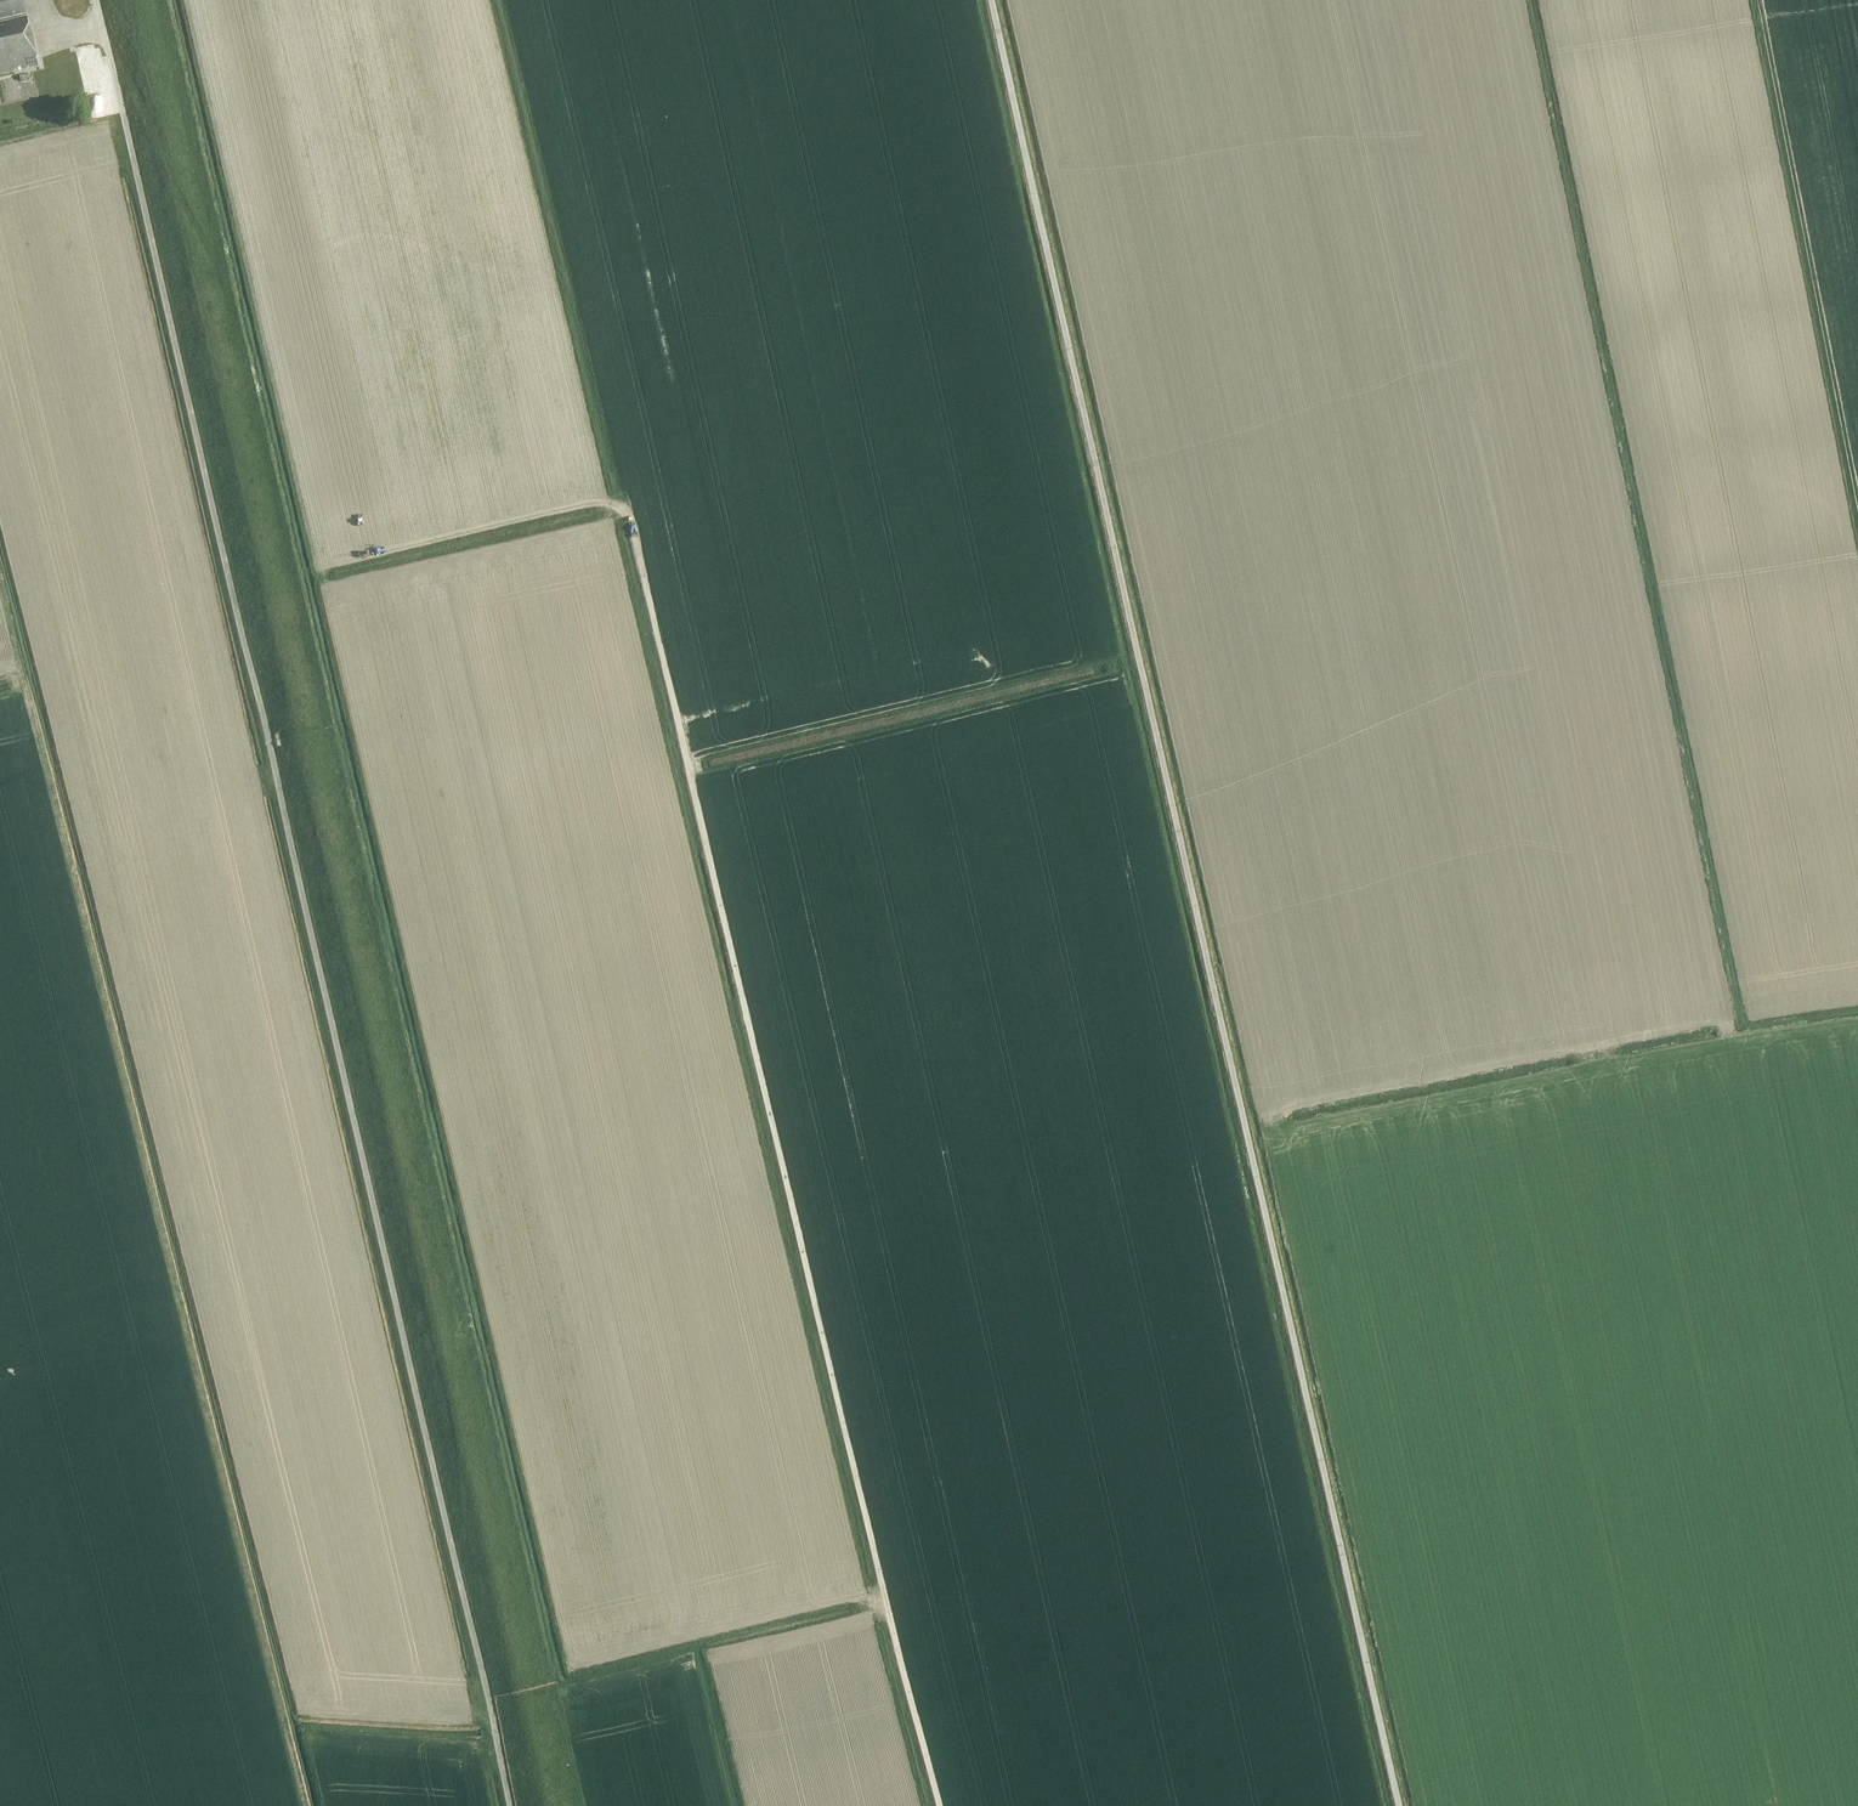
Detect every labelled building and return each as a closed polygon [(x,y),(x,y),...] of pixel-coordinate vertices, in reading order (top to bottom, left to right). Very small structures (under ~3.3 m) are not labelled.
[(23,0),(0,0),(0,20),(26,13),(23,0)] [(27,16),(0,22),(0,74),(39,65),(27,16)]
